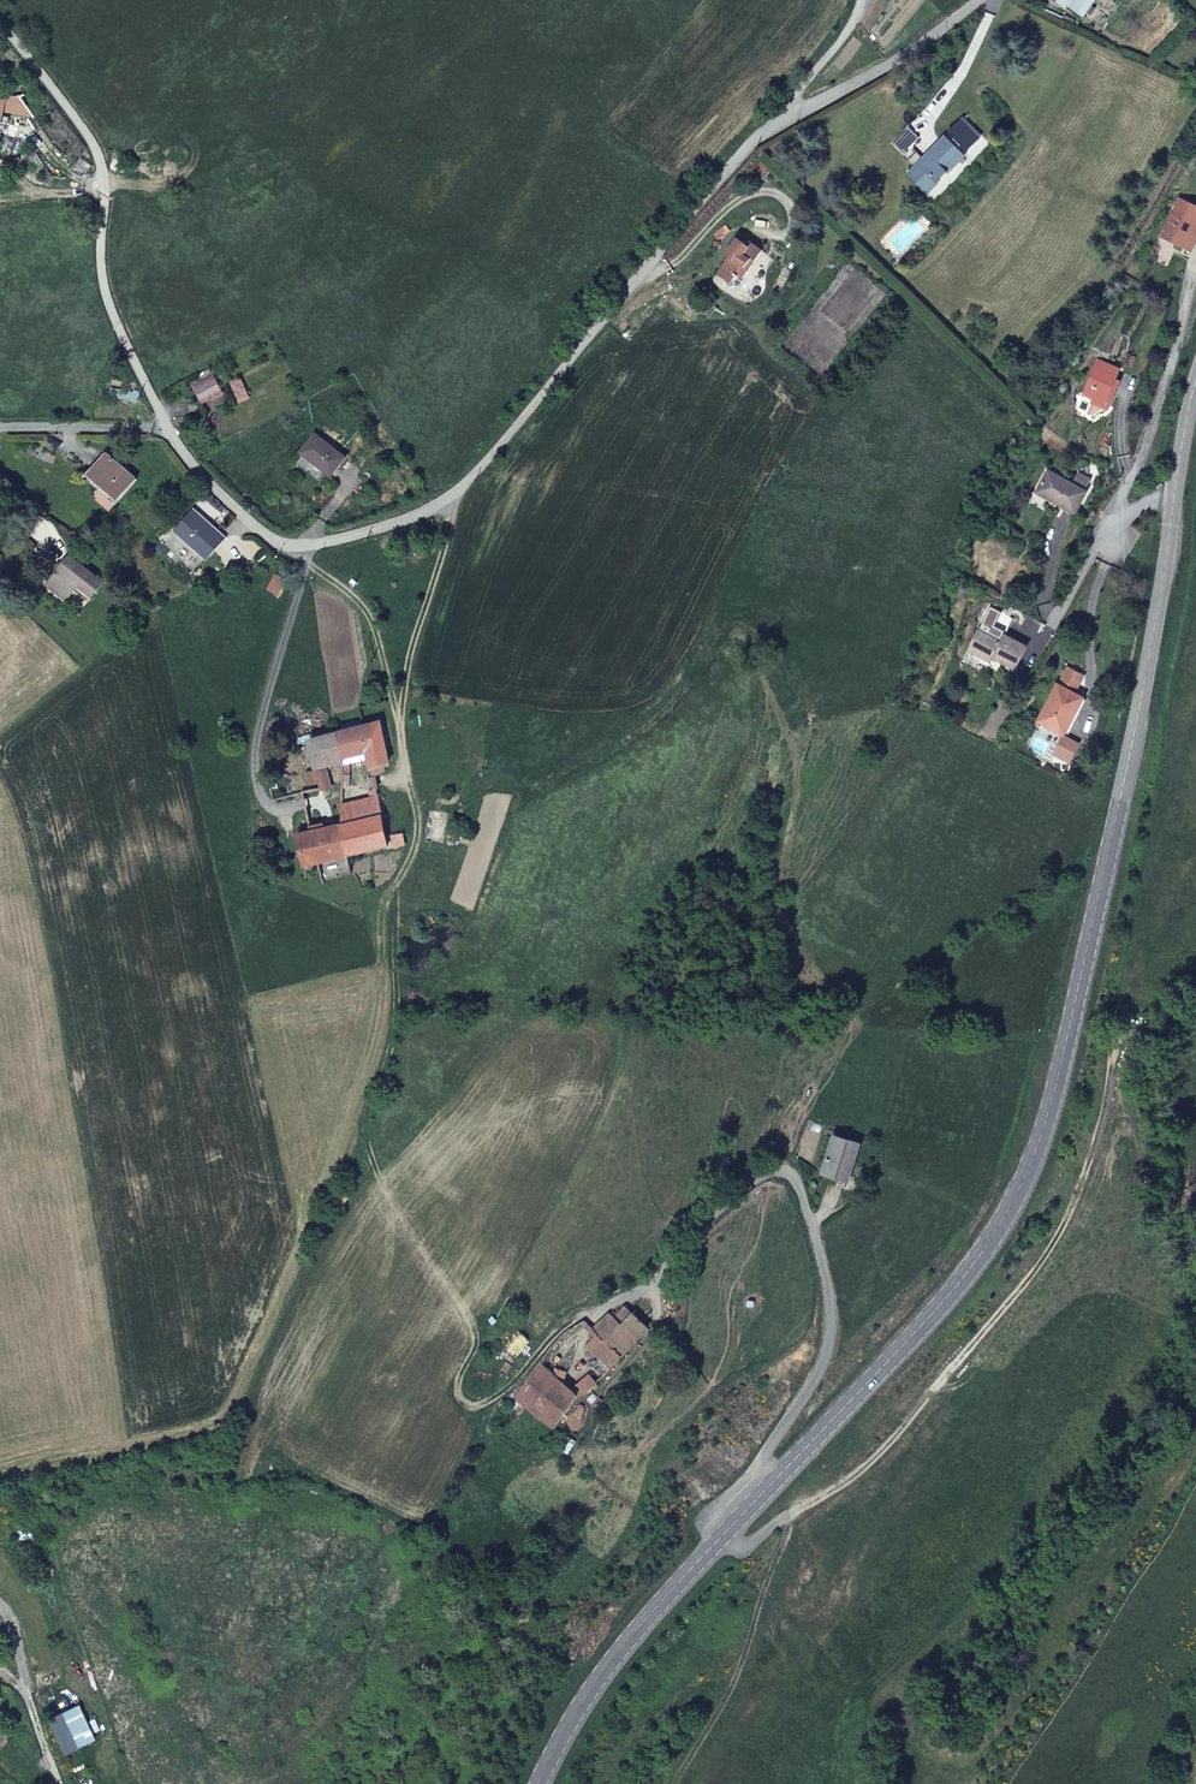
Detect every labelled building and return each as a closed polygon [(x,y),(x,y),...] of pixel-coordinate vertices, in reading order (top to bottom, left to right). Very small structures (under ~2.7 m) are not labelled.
[(1094,0),(1055,0),(1054,2),(1084,22),(1097,2),(1094,0)] [(87,149),(42,88),(25,101),(23,101),(33,119),(47,144),(72,167),(77,162),(83,169),(88,168),(91,164),(88,160),(87,149)] [(1,98),(0,105),(0,107),(33,119),(23,101),(1,98)] [(972,123),(959,108),(957,106),(942,118),(946,123),(942,127),(938,122),(914,142),(906,134),(898,141),(903,147),(906,150),(899,156),(914,174),(953,140),(950,136),(953,133),(957,136),(972,123)] [(896,153),(899,156),(906,150),(903,147),(896,153)] [(43,170),(36,154),(28,158),(34,174),(43,170)] [(1180,237),(1192,213),(1162,199),(1144,238),(1166,249),(1174,234),(1180,237)] [(718,269),(723,272),(728,264),(724,262),(731,251),(735,253),(741,243),(725,234),(724,236),(713,230),(703,247),(707,249),(697,267),(714,276),(718,269)] [(1173,253),(1180,237),(1174,234),(1166,249),(1173,253)] [(724,262),(728,264),(735,253),(731,251),(724,262)] [(1078,370),(1063,405),(1073,409),(1067,424),(1071,426),(1089,420),(1101,393),(1095,390),(1100,380),(1078,370)] [(239,378),(230,381),(236,401),(246,397),(239,378)] [(227,395),(219,379),(197,391),(206,407),(227,395)] [(317,433),(301,453),(331,478),(347,459),(317,433)] [(139,479),(103,451),(88,471),(124,499),(139,479)] [(1042,510),(1062,521),(1074,499),(1071,497),(1077,486),(1065,479),(1059,491),(1034,476),(1024,495),(1045,507),(1042,510)] [(196,508),(176,528),(207,558),(227,537),(196,508)] [(256,557),(248,546),(240,553),(249,563),(256,557)] [(87,599),(101,582),(69,555),(49,580),(67,595),(73,588),(87,599)] [(67,595),(49,580),(45,585),(63,600),(67,595)] [(993,642),(996,643),(1003,626),(983,616),(976,634),(993,642)] [(991,647),(967,637),(958,660),(981,670),(983,665),(1004,675),(1015,651),(996,643),(993,642),(991,647)] [(1058,670),(1048,688),(1064,696),(1074,678),(1058,670)] [(1048,688),(1030,724),(1053,736),(1063,712),(1068,714),(1074,701),(1064,696),(1048,688)] [(368,735),(340,742),(314,748),(320,778),(310,780),(313,791),(322,788),(325,797),(336,794),(329,767),(368,757),(374,783),(387,780),(384,771),(394,768),(386,730),(375,733),(377,741),(370,742),(368,735)] [(340,835),(386,826),(380,808),(340,815),(340,835)] [(340,835),(340,864),(394,854),(396,855),(409,854),(405,840),(391,843),(386,826),(340,835)] [(295,873),(314,870),(340,864),(340,835),(302,842),(291,844),(295,873)] [(318,888),(346,883),(340,864),(314,870),(318,888)] [(861,1136),(833,1129),(824,1168),(852,1175),(861,1136)] [(637,1344),(620,1329),(609,1340),(601,1332),(588,1345),(595,1352),(585,1362),(602,1378),(637,1344)] [(536,1366),(550,1379),(562,1361),(546,1350),(536,1366)] [(516,1398),(557,1434),(576,1403),(589,1390),(582,1382),(569,1395),(550,1379),(536,1366),(516,1398)] [(8,1581),(4,1588),(6,1591),(9,1594),(16,1592),(18,1585),(12,1580),(8,1581)] [(773,1599),(780,1591),(768,1581),(761,1590),(773,1599)]
